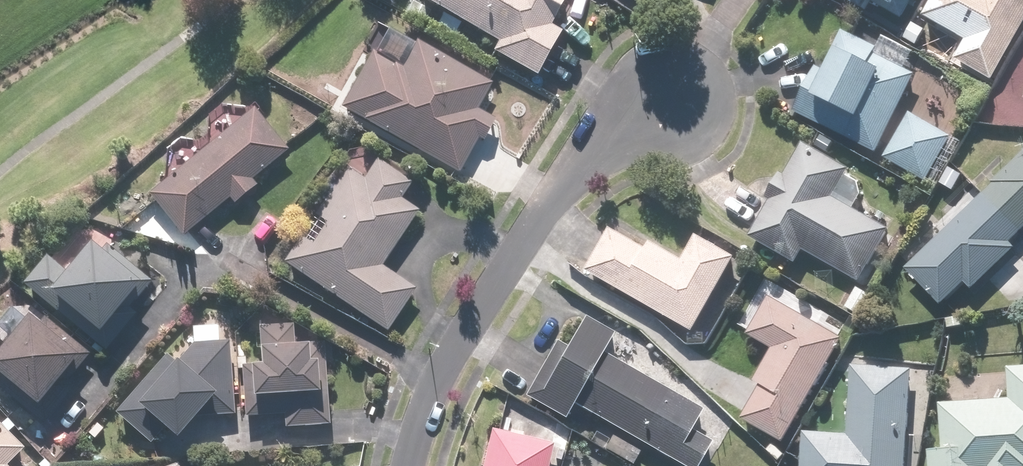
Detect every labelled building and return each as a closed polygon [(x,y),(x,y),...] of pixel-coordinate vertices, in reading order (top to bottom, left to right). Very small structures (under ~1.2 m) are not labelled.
[(569,0),(420,0),(500,43),(494,53),(541,78),(565,33),(555,27),(569,0)] [(864,11),(869,3),(906,22),(917,0),(842,0),(864,11)] [(924,16),(963,37),(971,23),(1018,48),(1022,38),(1022,0),(933,0),(924,16)] [(481,110),(496,83),(381,23),(366,52),(373,55),(343,111),(462,173),(481,137),(486,140),(498,119),(481,110)] [(819,64),(793,110),(927,185),(954,137),(903,109),(921,76),(907,68),(916,53),(885,36),(878,48),(846,29),(825,67),(819,64)] [(292,148),(256,107),(151,199),(186,239),(231,199),(237,206),(259,187),(254,181),(292,148)] [(851,169),(805,144),(785,181),(777,176),(766,197),(772,200),(752,239),(798,264),(804,253),(861,283),(890,229),(855,210),(862,202),(864,192),(859,179),(848,174),(851,169)] [(906,268),(944,306),(967,283),(975,292),(1017,250),(1010,244),(1022,232),(1022,153),(906,268)] [(368,181),(350,169),(318,218),(327,224),(313,244),(304,238),(298,248),(286,240),(273,259),(387,334),(417,289),(384,267),(421,212),(405,201),(418,182),(383,159),(368,181)] [(615,226),(588,268),(693,336),(741,262),(697,234),(682,257),(656,240),(651,249),(615,226)] [(50,255),(26,284),(108,354),(119,341),(110,334),(156,279),(115,246),(108,255),(91,241),(68,269),(50,255)] [(844,340),(769,296),(748,332),(775,347),(754,384),(760,387),(747,410),(759,417),(753,427),(784,445),(844,340)] [(45,430),(56,417),(43,405),(93,352),(52,313),(42,323),(33,314),(20,328),(10,319),(0,330),(0,388),(45,430)] [(575,401),(682,465),(699,465),(714,442),(694,429),(704,412),(607,354),(618,337),(587,318),(568,349),(558,343),(525,397),(563,420),(575,401)] [(257,365),(242,365),(243,418),(284,417),(284,428),(334,427),(333,403),(324,403),(323,360),(312,360),(312,346),(296,346),(295,324),(256,325),(257,365)] [(233,407),(230,343),(195,343),(179,362),(169,353),(117,414),(153,444),(167,427),(181,439),(219,395),(233,407)] [(1007,368),(1010,397),(941,403),(946,449),(928,450),(929,465),(1022,465),(1022,367),(1007,368)] [(800,465),(902,465),(906,374),(850,372),(847,433),(802,431),(800,465)] [(0,420),(0,465),(11,465),(10,465),(27,447),(0,420)] [(555,442),(493,428),(484,465),(550,465),(555,442)] [(616,436),(608,449),(636,465),(644,452),(616,436)]
